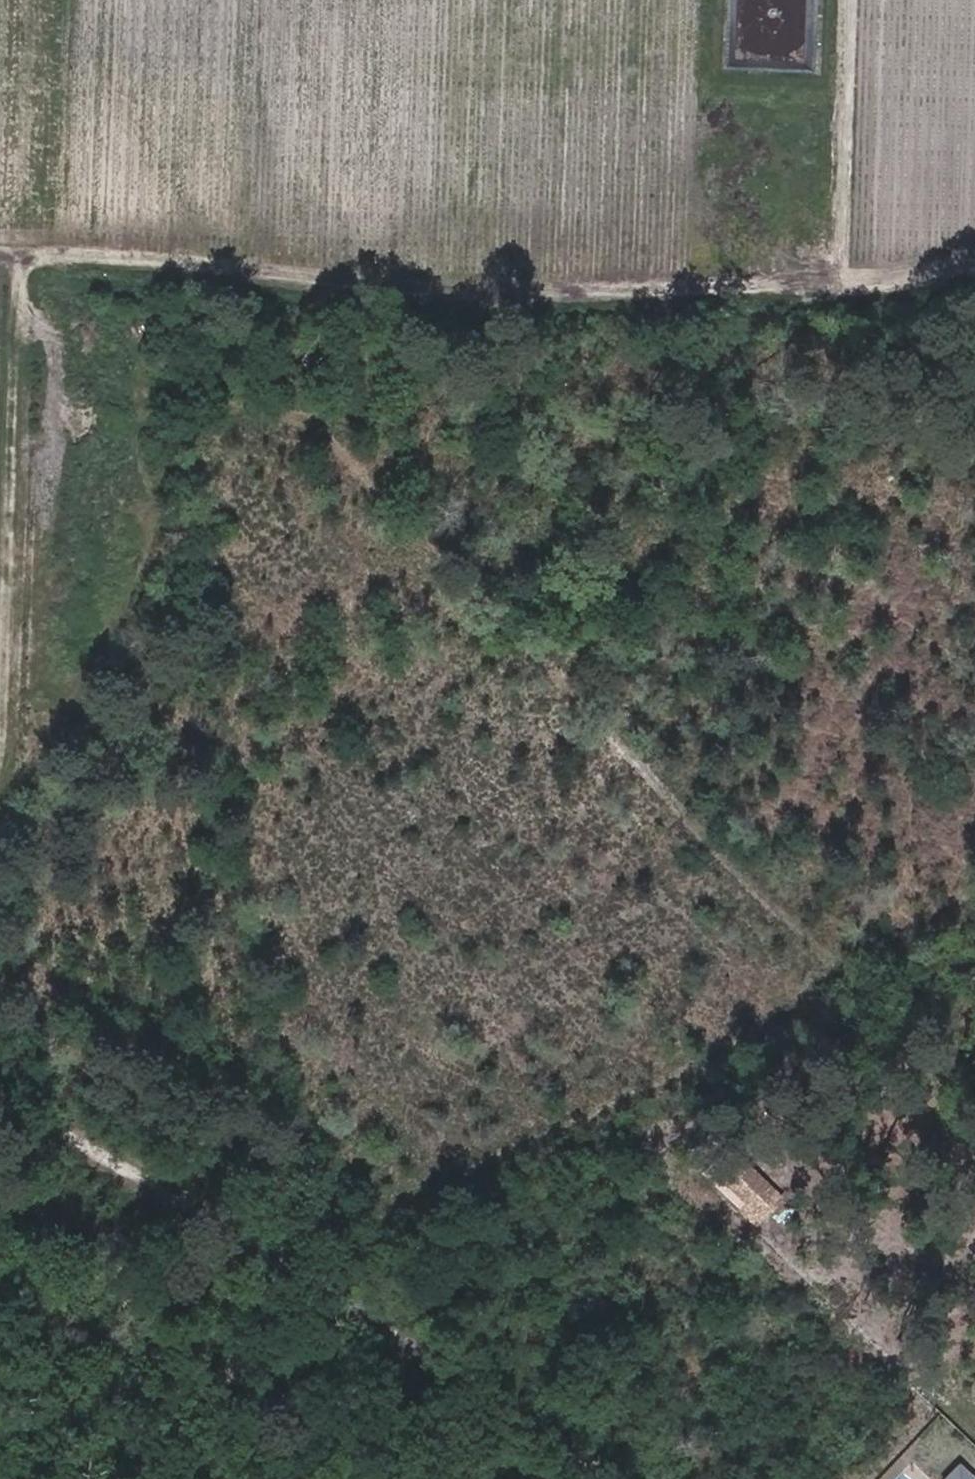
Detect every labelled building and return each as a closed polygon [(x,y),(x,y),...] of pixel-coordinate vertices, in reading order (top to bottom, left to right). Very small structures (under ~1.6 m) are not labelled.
[(959,1459),(941,1478),(974,1478),(974,1473),(959,1459)]
